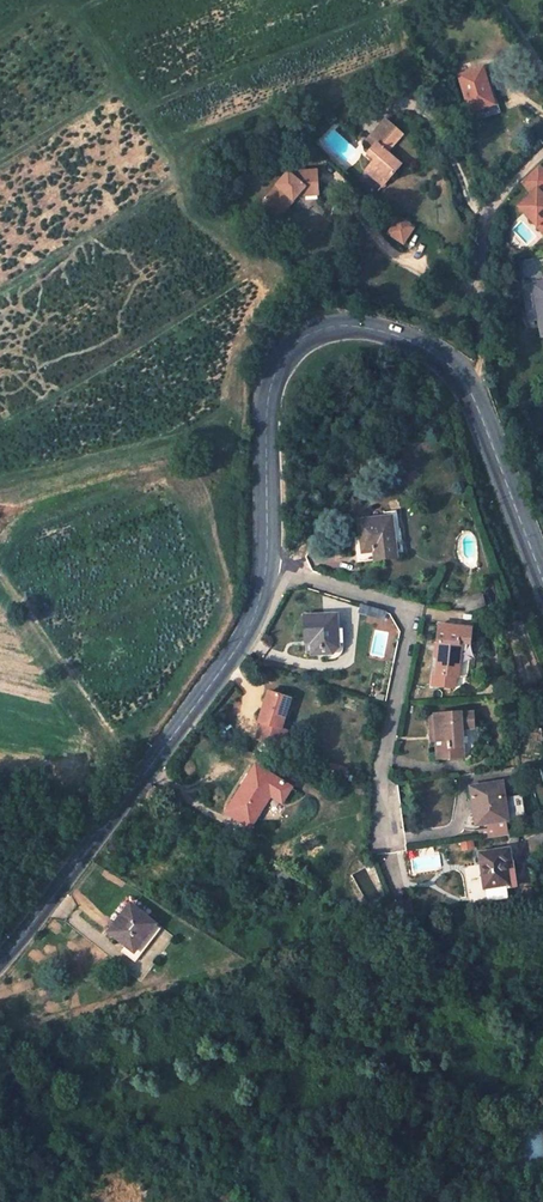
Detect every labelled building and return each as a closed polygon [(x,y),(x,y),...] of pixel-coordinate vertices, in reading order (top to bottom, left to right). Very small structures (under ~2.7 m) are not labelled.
[(482,68),(460,75),(470,109),(492,102),(482,68)] [(403,133),(384,116),(365,137),(373,144),(366,152),(374,160),(364,171),(379,184),(398,163),(386,152),(403,133)] [(542,189),(542,168),(538,163),(529,170),(521,179),(532,192),(519,205),(542,231),(542,195),(540,192),(542,189)] [(317,171),(288,172),(261,204),(277,218),(296,197),(318,195),(317,171)] [(413,225),(397,216),(387,234),(402,243),(413,225)] [(534,288),(537,301),(538,310),(529,312),(530,320),(539,319),(542,337),(542,286),(534,288)] [(527,303),(529,312),(538,310),(537,301),(527,303)] [(394,510),(387,511),(394,555),(402,554),(394,510)] [(379,557),(394,555),(387,511),(356,515),(361,549),(377,547),(379,557)] [(377,547),(361,549),(363,559),(379,557),(377,547)] [(481,593),(462,598),(466,611),(485,606),(481,593)] [(305,618),(305,632),(312,632),(313,654),(338,653),(337,617),(305,618)] [(468,644),(469,628),(434,625),(433,648),(437,648),(434,689),(455,691),(456,679),(458,643),(468,644)] [(464,680),(468,644),(458,643),(456,679),(464,680)] [(277,727),(286,696),(264,689),(255,721),(259,722),(254,738),(278,746),(283,729),(277,727)] [(430,718),(427,719),(431,742),(434,742),(436,759),(461,757),(458,729),(471,728),(470,714),(457,715),(456,713),(430,716),(430,718)] [(291,788),(257,766),(226,812),(250,827),(271,794),(283,802),(291,788)] [(504,806),(506,819),(524,816),(521,795),(506,797),(504,781),(498,782),(501,806),(504,806)] [(498,782),(469,787),(475,824),(485,822),(505,819),(506,819),(504,806),(501,806),(498,782)] [(505,819),(485,822),(486,828),(480,829),(482,836),(507,832),(505,819)] [(510,860),(509,848),(480,852),(486,887),(508,884),(505,861),(510,860)] [(156,921),(130,903),(110,930),(136,949),(156,921)] [(409,916),(405,908),(389,910),(390,919),(409,916)]
